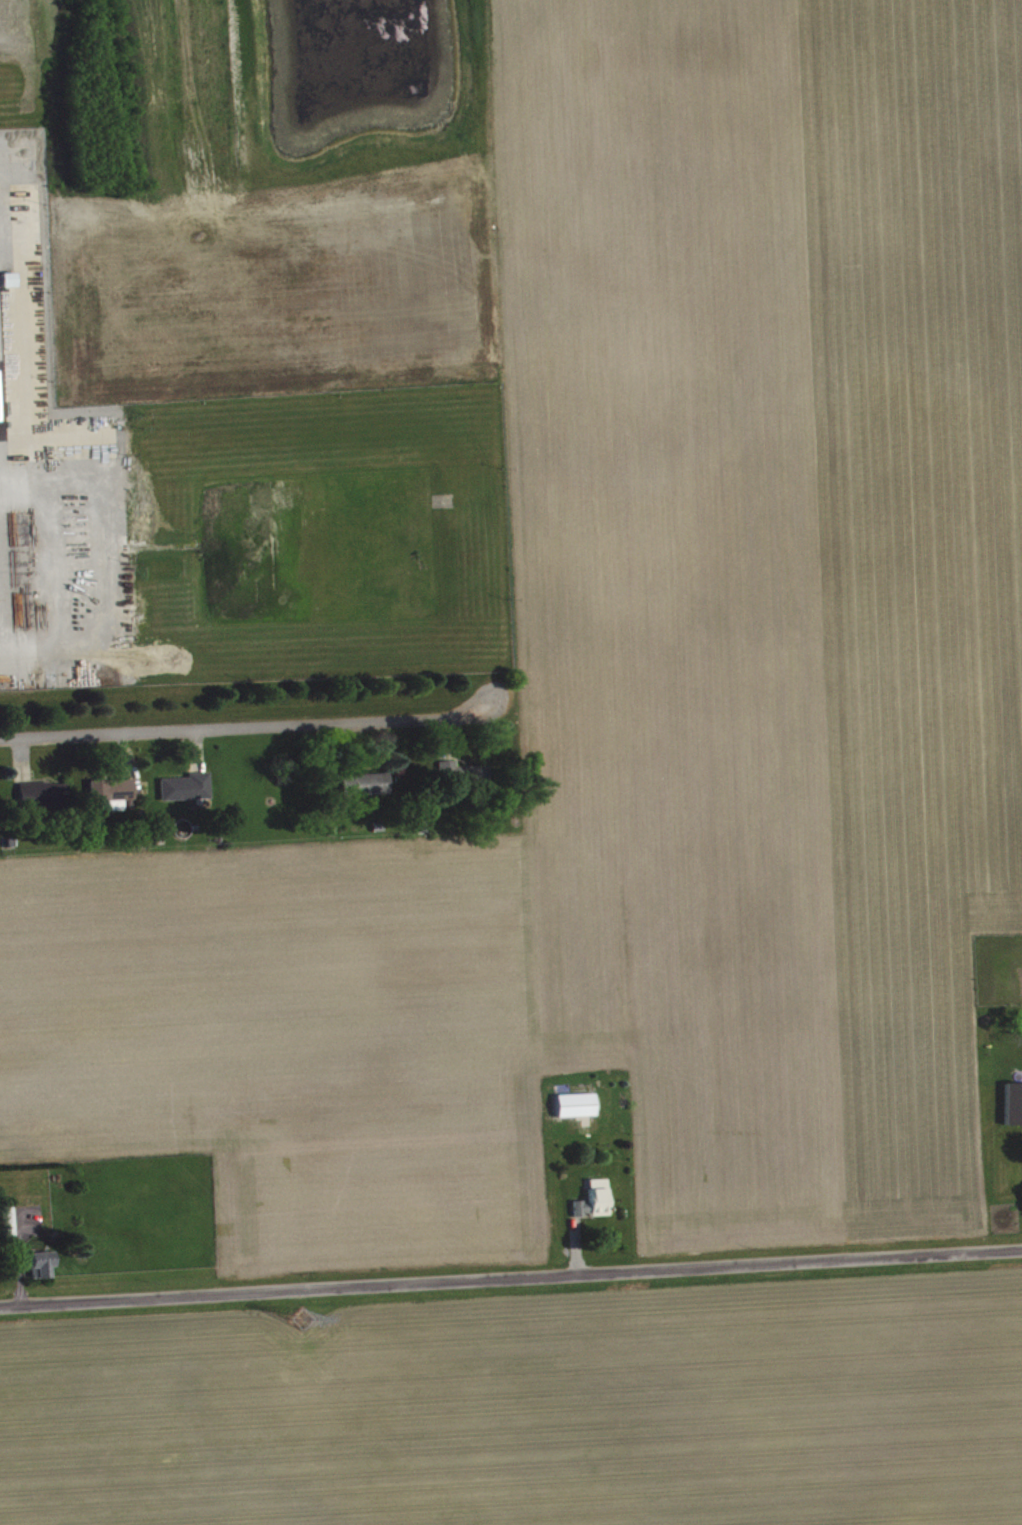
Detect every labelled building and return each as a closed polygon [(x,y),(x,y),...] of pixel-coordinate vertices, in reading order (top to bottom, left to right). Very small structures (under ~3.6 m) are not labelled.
[(213,804),(211,778),(191,778),(191,783),(162,784),(163,806),(213,804)] [(351,781),(352,802),(392,800),(391,779),(351,781)] [(137,804),(136,784),(110,785),(111,806),(137,804)] [(22,813),(65,811),(64,789),(21,790),(22,813)] [(1006,1089),(1005,1132),(1021,1132),(1021,1089),(1006,1089)] [(597,1122),(596,1100),(558,1101),(559,1123),(597,1122)] [(591,1186),(591,1207),(575,1208),(576,1223),(610,1221),(609,1185),(591,1186)] [(0,1213),(1,1244),(16,1244),(15,1212),(0,1213)] [(32,1259),(33,1285),(52,1284),(52,1273),(55,1273),(55,1258),(32,1259)]
